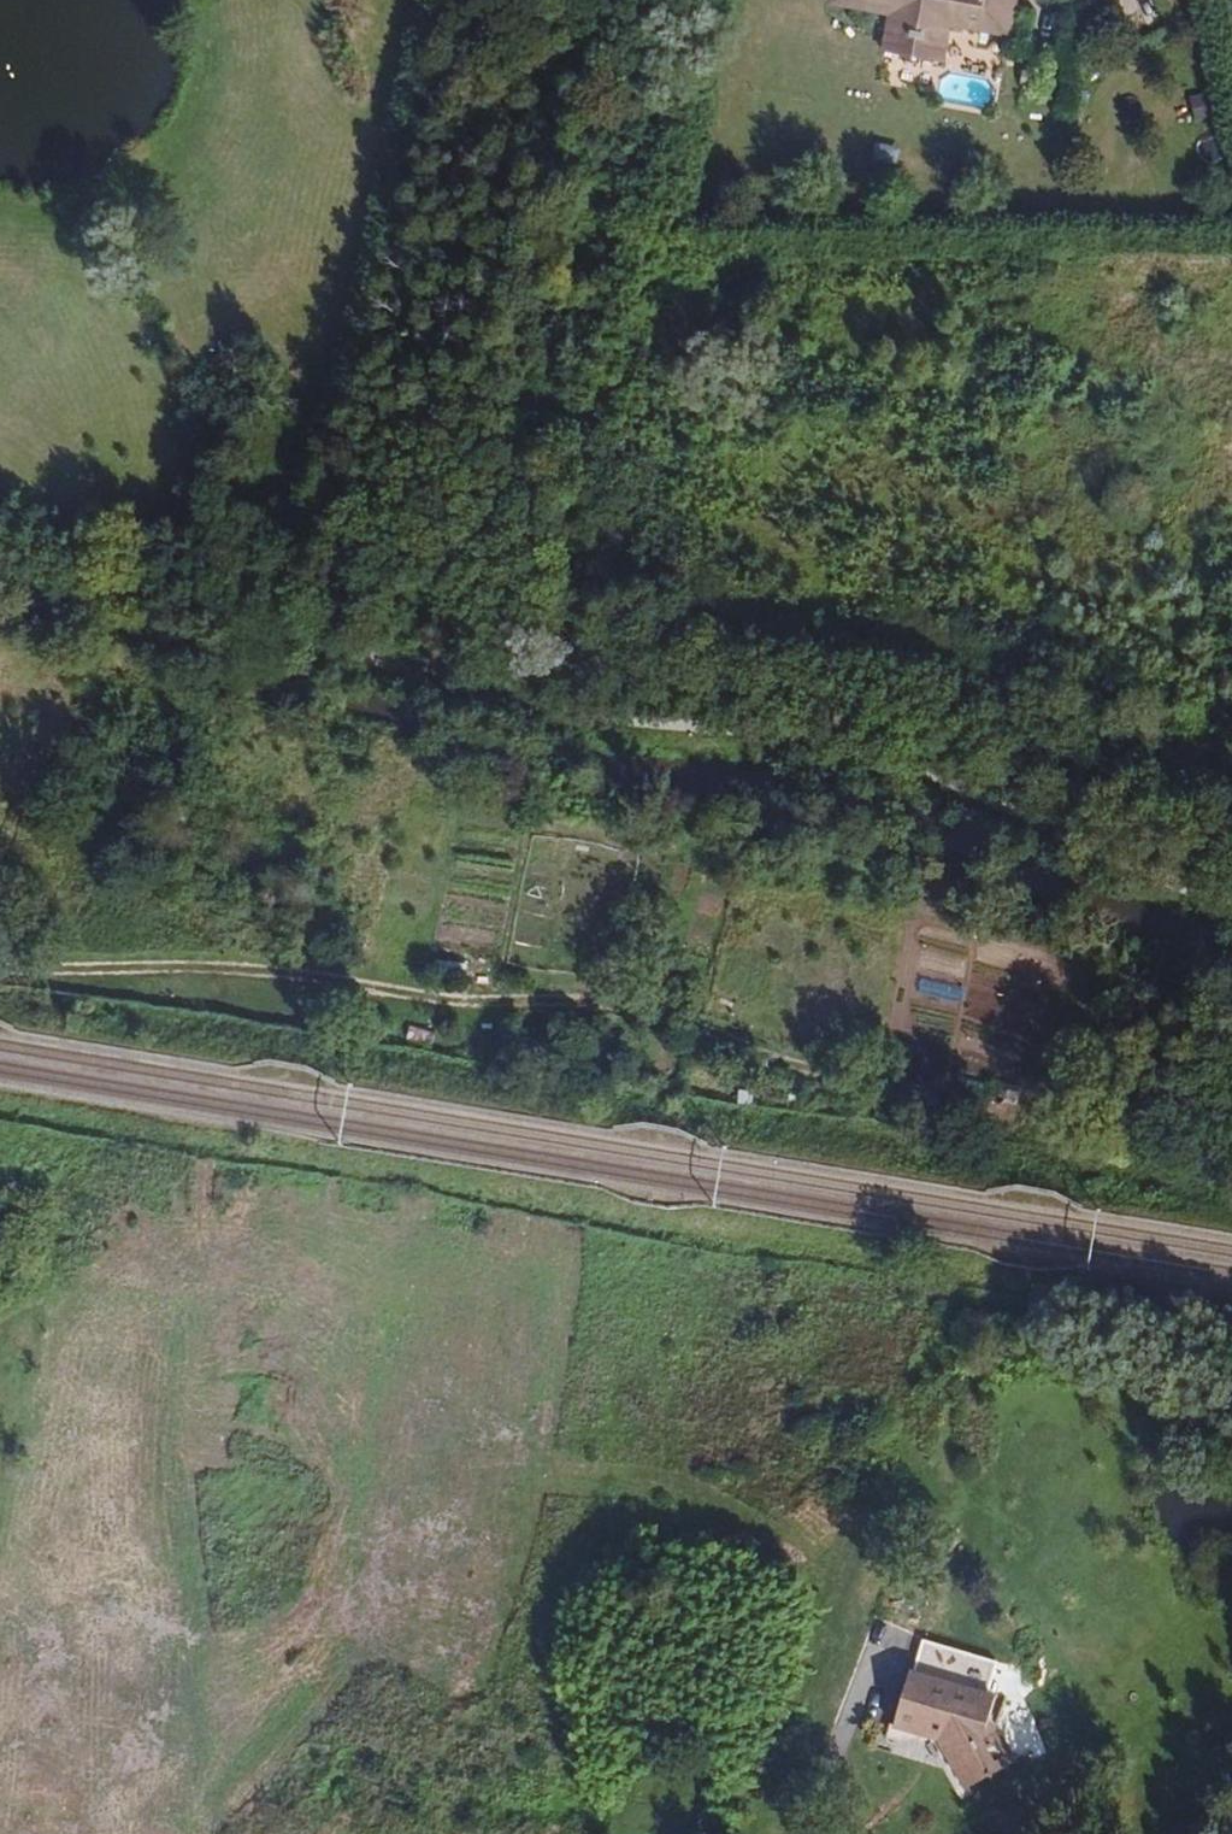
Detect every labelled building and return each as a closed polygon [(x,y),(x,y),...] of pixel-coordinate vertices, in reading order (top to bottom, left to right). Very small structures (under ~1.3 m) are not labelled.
[(889,18),(891,6),(857,0),(831,0),(830,7),(889,18)] [(946,41),(949,26),(1009,37),(1016,0),(857,0),(891,6),(889,18),(887,30),(946,41)] [(942,63),(946,41),(887,30),(883,52),(942,63)] [(1223,91),(1193,97),(1197,118),(1227,111),(1223,91)] [(911,1669),(895,1720),(892,1727),(937,1742),(964,1790),(1014,1763),(989,1718),(997,1695),(911,1669)]
